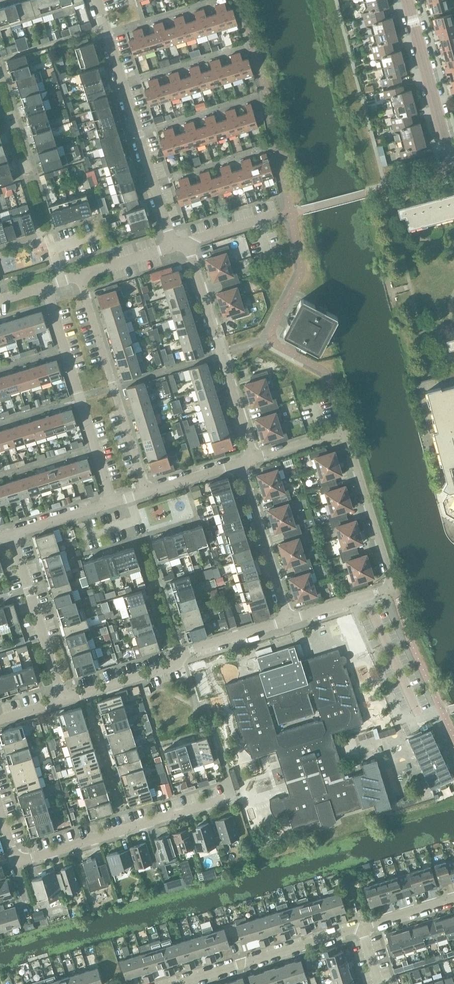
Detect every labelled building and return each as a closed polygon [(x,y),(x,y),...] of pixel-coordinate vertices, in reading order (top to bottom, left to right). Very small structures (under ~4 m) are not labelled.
[(26,0),(15,3),(21,23),(32,19),(26,0)] [(26,0),(32,19),(42,16),(37,0),(26,0)] [(42,16),(53,13),(49,0),(37,0),(42,16)] [(53,13),(63,9),(60,0),(49,0),(53,13)] [(63,9),(65,15),(75,12),(74,6),(72,0),(60,0),(63,9)] [(364,19),(383,14),(382,8),(389,6),(387,0),(368,0),(360,2),(360,3),(364,2),(365,7),(362,11),(364,19)] [(428,2),(429,7),(431,6),(433,13),(450,8),(448,0),(437,0),(428,2)] [(225,2),(220,4),(227,28),(238,24),(233,8),(227,10),(225,2)] [(15,3),(5,7),(11,26),(21,23),(15,3)] [(217,13),(212,15),(217,31),(227,28),(220,4),(215,5),(217,13)] [(0,8),(0,29),(11,26),(5,7),(0,8)] [(204,9),(199,10),(207,34),(217,31),(212,15),(206,16),(204,9)] [(197,19),(191,21),(196,37),(207,34),(199,10),(194,12),(197,19)] [(435,29),(453,24),(453,23),(451,13),(435,18),(436,24),(434,25),(435,29)] [(368,34),(369,35),(394,28),(392,17),(385,19),(383,14),(364,19),(366,26),(371,28),(372,33),(368,34)] [(183,15),(179,17),(186,41),(196,37),(191,21),(186,23),(183,15)] [(176,26),(171,28),(176,44),(186,41),(179,17),(174,18),(176,26)] [(81,25),(82,31),(92,28),(90,22),(81,25)] [(163,22),(158,23),(165,47),(176,44),(171,28),(165,29),(163,22)] [(155,32),(150,34),(155,50),(165,47),(158,23),(153,25),(155,32)] [(440,39),(453,35),(453,24),(435,29),(436,34),(439,33),(440,39)] [(142,28),(137,29),(145,53),(155,50),(150,34),(144,36),(142,28)] [(371,44),(373,52),(392,47),(391,41),(397,39),(394,28),(369,35),(369,36),(373,35),(374,40),(371,44)] [(145,53),(137,29),(132,31),(135,39),(129,40),(134,57),(145,53)] [(440,50),(453,47),(453,35),(440,39),(442,45),(439,45),(440,50)] [(75,48),(78,57),(96,51),(93,42),(89,43),(88,38),(75,42),(77,47),(75,48)] [(377,67),(377,68),(403,61),(400,51),(394,52),(392,47),(373,52),(375,59),(380,61),(381,66),(377,67)] [(446,60),(453,58),(453,47),(440,50),(442,55),(444,54),(446,60)] [(83,66),(84,71),(97,67),(95,63),(99,61),(96,51),(78,57),(81,67),(83,66)] [(240,52),(235,54),(243,77),(253,74),(248,58),(242,60),(240,52)] [(233,63),(227,64),(232,81),(243,77),(235,54),(230,55),(233,63)] [(7,60),(10,70),(28,64),(25,55),(7,60)] [(219,58),(215,60),(222,84),(232,81),(227,64),(222,66),(219,58)] [(446,71),(453,69),(453,58),(446,60),(447,66),(445,66),(446,71)] [(212,69),(207,71),(212,87),(222,84),(215,60),(210,61),(212,69)] [(403,61),(377,68),(378,69),(381,68),(383,73),(380,77),(382,85),(401,80),(400,74),(406,72),(403,61)] [(13,80),(16,79),(16,78),(31,74),(31,73),(28,64),(10,70),(13,80)] [(199,65),(194,66),(201,90),(212,87),(207,71),(201,72),(199,65)] [(191,75),(186,77),(191,93),(201,90),(194,66),(189,68),(191,75)] [(79,73),(82,82),(101,76),(98,67),(97,67),(84,71),(79,73)] [(178,71),(173,73),(181,97),(191,93),(186,77),(181,79),(178,71)] [(16,79),(18,87),(37,81),(34,72),(31,73),(31,74),(16,78),(16,79)] [(171,82),(165,84),(170,100),(181,97),(173,73),(168,74),(171,82)] [(82,82),(85,91),(104,86),(101,76),(82,82)] [(157,78),(153,79),(160,103),(170,100),(165,84),(160,85),(157,78)] [(160,103),(153,79),(148,81),(150,88),(144,90),(149,106),(160,103)] [(18,87),(21,96),(39,91),(37,81),(18,87)] [(85,91),(88,101),(107,95),(104,86),(85,91)] [(388,107),(388,108),(414,101),(411,90),(404,91),(403,86),(383,91),(385,99),(390,101),(391,106),(388,107)] [(21,96),(24,105),(42,100),(39,91),(21,96)] [(88,101),(91,110),(109,104),(107,95),(88,101)] [(24,105),(27,115),(45,109),(42,100),(24,105)] [(390,117),(392,124),(411,119),(410,113),(417,112),(414,101),(388,108),(388,109),(392,108),(393,113),(390,117)] [(248,112),(243,114),(248,130),(258,127),(251,103),(246,105),(248,112)] [(91,110),(94,119),(112,113),(109,104),(91,110)] [(235,108),(230,110),(237,133),(248,130),(243,114),(237,116),(235,108)] [(27,115),(30,124),(48,118),(45,109),(27,115)] [(227,119),(222,120),(227,137),(237,133),(230,110),(225,111),(227,119)] [(94,119),(97,128),(115,122),(112,113),(94,119)] [(214,114),(209,116),(217,140),(227,137),(222,120),(217,122),(214,114)] [(207,125),(201,127),(206,143),(217,140),(209,116),(204,118),(207,125)] [(30,124),(32,133),(51,128),(48,118),(30,124)] [(396,140),(397,141),(423,134),(420,123),(413,124),(411,119),(392,124),(394,132),(399,134),(400,139),(396,140)] [(194,121),(189,122),(196,146),(206,143),(201,127),(196,129),(194,121)] [(97,128),(100,137),(118,132),(115,122),(97,128)] [(186,132),(181,133),(186,149),(196,146),(189,122),(184,124),(186,132)] [(173,127),(168,129),(175,153),(186,149),(181,133),(175,135),(173,127)] [(32,133),(35,142),(54,137),(51,128),(32,133)] [(175,153),(168,129),(163,130),(166,138),(160,140),(165,156),(175,153)] [(97,148),(102,147),(121,141),(118,132),(100,137),(94,139),(97,148)] [(423,134),(397,141),(397,142),(401,141),(402,146),(399,150),(401,157),(420,152),(419,147),(426,145),(423,134)] [(35,142),(38,152),(57,146),(54,137),(35,142)] [(102,147),(105,156),(124,150),(121,141),(102,147)] [(38,152),(41,161),(59,155),(57,146),(38,152)] [(105,156),(108,165),(126,159),(124,150),(105,156)] [(263,162),(258,164),(263,180),(274,177),(266,153),(261,154),(263,162)] [(59,155),(41,161),(44,171),(63,165),(59,155)] [(250,158),(245,159),(253,183),(263,180),(258,164),(253,165),(250,158)] [(108,165),(111,174),(129,168),(126,159),(108,165)] [(243,168),(237,170),(242,186),(253,183),(245,159),(240,161),(243,168)] [(11,171),(8,162),(0,164),(0,174),(11,171)] [(230,164),(225,166),(232,190),(242,186),(237,170),(232,172),(230,164)] [(222,175),(217,177),(222,193),(232,190),(225,166),(220,167),(222,175)] [(111,174),(114,183),(132,177),(129,168),(111,174)] [(0,174),(0,184),(14,180),(11,171),(0,174)] [(209,171),(204,172),(211,196),(222,193),(217,177),(211,178),(209,171)] [(202,181),(196,183),(201,199),(211,196),(204,172),(199,174),(202,181)] [(114,183),(116,192),(135,186),(132,177),(114,183)] [(188,177),(183,178),(191,202),(201,199),(196,183),(191,185),(188,177)] [(191,202),(183,178),(179,180),(181,188),(175,189),(180,206),(191,202)] [(125,201),(126,205),(138,201),(137,197),(138,197),(135,186),(116,192),(120,202),(125,201)] [(397,206),(400,216),(405,215),(408,228),(453,216),(453,191),(397,206)] [(86,194),(77,197),(82,216),(92,213),(91,208),(96,207),(92,195),(87,196),(86,194)] [(105,196),(98,198),(103,212),(110,209),(105,196)] [(77,197),(68,200),(73,219),(82,216),(77,197)] [(68,200),(58,203),(64,221),(73,219),(68,200)] [(126,212),(128,221),(147,215),(144,206),(140,207),(138,201),(126,205),(128,211),(126,212)] [(64,221),(58,203),(49,206),(54,224),(64,221)] [(30,212),(20,215),(26,233),(35,230),(30,212)] [(20,215),(11,218),(17,236),(26,233),(20,215)] [(147,215),(128,221),(132,231),(134,231),(136,236),(148,232),(146,227),(150,226),(147,215)] [(11,218),(2,220),(7,239),(17,236),(11,218)] [(206,259),(210,270),(229,264),(226,253),(230,252),(228,245),(213,250),(215,256),(206,259)] [(222,278),(224,284),(239,279),(237,273),(233,274),(229,264),(210,270),(213,281),(222,278)] [(164,288),(164,287),(182,281),(182,282),(179,271),(170,274),(168,268),(156,271),(158,278),(160,277),(164,288)] [(217,293),(220,304),(240,298),(237,288),(241,286),(239,279),(224,284),(225,290),(217,293)] [(164,287),(167,297),(185,292),(182,282),(182,281),(164,287)] [(101,307),(101,306),(119,301),(124,300),(121,289),(119,290),(117,283),(105,287),(107,293),(98,296),(101,307)] [(167,297),(170,308),(188,302),(185,292),(167,297)] [(240,298),(220,304),(224,315),(232,312),(234,319),(250,314),(247,307),(243,308),(240,298)] [(288,338),(301,344),(318,353),(320,352),(338,319),(337,316),(304,298),(301,299),(285,329),(286,329),(285,331),(287,336),(289,337),(288,338)] [(101,306),(101,307),(105,317),(122,311),(119,301),(101,306)] [(170,308),(174,318),(191,312),(188,302),(170,308)] [(42,311),(31,314),(36,331),(47,328),(42,311)] [(105,317),(108,327),(126,322),(122,311),(105,317)] [(174,318),(177,328),(195,323),(191,312),(174,318)] [(31,314),(20,317),(26,335),(36,331),(31,314)] [(20,317),(10,321),(16,338),(26,335),(20,317)] [(0,324),(6,344),(17,341),(16,338),(10,321),(0,324)] [(108,327),(111,337),(129,332),(126,322),(108,327)] [(177,328),(180,339),(198,333),(195,323),(177,328)] [(111,337),(114,348),(132,342),(129,332),(111,337)] [(180,339),(183,349),(201,343),(198,333),(180,339)] [(442,340),(448,363),(453,362),(453,361),(453,337),(442,340)] [(114,348),(117,358),(135,353),(132,342),(114,348)] [(201,343),(183,349),(186,360),(204,354),(201,343)] [(117,358),(121,368),(138,363),(135,353),(117,358)] [(57,359),(46,363),(51,380),(62,377),(57,359)] [(453,362),(448,363),(449,367),(447,370),(445,374),(416,382),(429,432),(433,431),(446,480),(442,486),(453,493),(453,364),(453,362)] [(46,363),(36,366),(41,383),(51,380),(46,363)] [(138,363),(121,368),(124,379),(142,374),(138,363)] [(189,368),(192,379),(210,373),(207,363),(189,368)] [(36,366),(25,369),(31,386),(41,383),(36,366)] [(413,369),(416,378),(424,376),(421,366),(413,369)] [(25,369),(15,372),(20,390),(31,386),(25,369)] [(245,384),(249,395),(268,389),(265,379),(269,377),(267,370),(252,375),(254,381),(245,384)] [(15,372),(5,376),(10,393),(20,390),(15,372)] [(192,379),(196,389),(213,384),(210,373),(192,379)] [(1,401),(11,398),(10,393),(5,376),(0,377),(0,397),(1,401)] [(127,388),(130,398),(148,393),(144,382),(127,388)] [(196,389),(199,400),(217,394),(213,384),(196,389)] [(261,403),(262,410),(278,405),(276,398),(271,399),(268,389),(249,395),(252,406),(261,403)] [(130,398),(133,409),(151,403),(148,393),(130,398)] [(199,400),(202,410),(220,404),(217,394),(199,400)] [(133,409),(136,419),(154,413),(151,403),(133,409)] [(202,410),(205,420),(223,415),(220,404),(202,410)] [(256,418),(259,429),(279,423),(276,413),(280,412),(278,405),(262,410),(264,416),(256,418)] [(72,409),(61,412),(67,429),(77,426),(72,409)] [(61,412),(51,415),(56,433),(67,429),(61,412)] [(136,419),(139,429),(157,424),(154,413),(136,419)] [(51,415),(41,418),(46,436),(56,433),(51,415)] [(205,420),(208,431),(226,425),(223,415),(205,420)] [(41,418),(30,422),(36,439),(46,436),(41,418)] [(30,422),(20,425),(25,442),(36,439),(30,422)] [(279,423),(259,429),(263,440),(271,438),(273,444),(288,439),(286,432),(282,434),(279,423)] [(139,429),(143,439),(160,434),(157,424),(139,429)] [(20,425),(9,428),(15,445),(25,442),(20,425)] [(208,431),(211,441),(212,441),(229,435),(226,425),(208,431)] [(0,431),(0,434),(5,448),(15,445),(9,428),(0,431)] [(143,439),(146,450),(164,444),(160,434),(143,439)] [(212,441),(211,441),(214,451),(212,452),(214,459),(226,455),(224,449),(233,446),(230,435),(229,435),(212,441)] [(146,450),(149,460),(167,455),(167,454),(164,444),(146,450)] [(315,458),(318,468),(338,462),(334,451),(326,454),(324,448),(309,452),(311,459),(315,458)] [(149,460),(152,471),(161,468),(163,474),(175,470),(173,464),(170,465),(167,454),(167,455),(149,460)] [(87,458),(76,461),(82,478),(93,475),(87,458)] [(76,461),(66,464),(71,482),(82,478),(76,461)] [(258,475),(261,486),(281,480),(278,470),(282,468),(280,461),(264,466),(266,472),(258,475)] [(317,480),(319,487),(335,482),(333,476),(341,473),(338,462),(318,468),(321,479),(317,480)] [(66,464),(56,468),(61,485),(71,482),(66,464)] [(56,468),(45,471),(51,488),(61,485),(56,468)] [(45,471),(35,474),(40,491),(51,488),(45,471)] [(35,474),(25,477),(30,495),(40,491),(35,474)] [(293,476),(297,489),(293,490),(295,494),(305,491),(299,474),(293,476)] [(25,477),(14,481),(20,498),(30,495),(25,477)] [(209,483),(213,493),(231,488),(228,477),(209,483)] [(273,494),(275,501),(290,496),(288,489),(284,490),(281,480),(261,486),(264,497),(273,494)] [(14,481),(4,484),(9,501),(20,498),(14,481)] [(326,492),(329,503),(348,497),(345,486),(336,488),(335,482),(319,487),(321,494),(326,492)] [(0,485),(0,504),(9,501),(4,484),(0,485)] [(190,488),(194,499),(202,496),(199,485),(190,488)] [(213,493),(216,503),(234,497),(231,488),(213,493)] [(268,509),(272,521),(291,514),(288,504),(292,503),(290,496),(275,501),(277,507),(268,509)] [(214,514),(219,513),(237,507),(234,497),(216,503),(211,505),(214,514)] [(328,514),(330,521),(345,516),(343,510),(352,508),(348,497),(329,503),(332,513),(328,514)] [(219,513),(222,523),(240,517),(237,507),(219,513)] [(284,529),(286,535),(301,530),(299,523),(295,525),(291,514),(272,521),(275,531),(284,529)] [(336,527),(339,537),(359,531),(356,520),(347,523),(345,516),(330,521),(332,528),(336,527)] [(222,523),(225,532),(243,527),(240,517),(222,523)] [(202,525),(192,528),(199,552),(200,552),(198,547),(208,544),(202,525)] [(221,534),(224,543),(247,536),(243,527),(225,532),(221,534)] [(192,528),(182,531),(189,555),(199,552),(192,528)] [(279,544),(282,555),(302,549),(299,538),(303,537),(301,530),(286,535),(287,541),(279,544)] [(35,537),(38,547),(57,541),(54,531),(35,537)] [(182,531),(172,534),(179,557),(189,554),(189,555),(182,531)] [(338,549),(341,556),(356,551),(354,545),(363,542),(359,531),(339,537),(343,547),(338,549)] [(172,534),(163,537),(170,560),(179,557),(172,534)] [(227,553),(231,552),(250,546),(247,536),(224,543),(227,553)] [(170,560),(163,537),(153,541),(158,559),(160,563),(170,560)] [(38,547),(41,557),(60,551),(57,541),(38,547)] [(231,552),(234,562),(253,556),(250,546),(231,552)] [(133,547),(123,550),(130,573),(141,570),(133,547)] [(294,563),(296,569),(312,565),(309,558),(305,559),(302,549),(282,555),(286,566),(294,563)] [(44,567),(63,561),(68,559),(65,550),(60,551),(41,557),(44,567)] [(123,550),(113,553),(119,571),(121,576),(130,573),(123,550)] [(347,561),(350,571),(370,565),(366,554),(358,557),(356,551),(341,556),(343,563),(347,561)] [(113,553),(104,556),(109,574),(119,571),(113,553)] [(104,556),(94,559),(100,577),(109,574),(104,556)] [(234,562),(237,572),(256,566),(253,556),(234,562)] [(100,577),(94,559),(84,562),(89,580),(100,577)] [(44,567),(47,576),(66,571),(63,561),(44,567)] [(201,563),(193,565),(194,571),(203,568),(201,563)] [(194,571),(193,565),(185,568),(186,573),(194,571)] [(290,578),(293,589),(313,583),(309,573),(314,572),(312,565),(296,569),(298,575),(290,578)] [(370,565),(350,571),(353,582),(349,583),(351,590),(367,585),(365,579),(373,576),(370,565)] [(237,572),(240,581),(259,575),(256,566),(237,572)] [(47,576),(50,586),(69,580),(66,571),(47,576)] [(170,581),(173,591),(192,585),(189,575),(170,581)] [(240,581),(243,591),(262,585),(259,575),(240,581)] [(50,586),(53,596),(72,590),(69,580),(50,586)] [(313,583),(293,589),(296,600),(305,598),(307,604),(322,599),(320,592),(316,593),(313,583)] [(173,591),(176,601),(195,595),(192,585),(173,591)] [(243,591),(246,601),(265,595),(262,585),(243,591)] [(53,596),(56,606),(75,600),(72,590),(53,596)] [(123,596),(126,606),(145,600),(142,590),(123,596)] [(95,594),(96,600),(104,598),(102,592),(95,594)] [(176,601),(179,611),(198,605),(195,595),(176,601)] [(246,601),(249,611),(268,605),(265,595),(246,601)] [(56,606),(59,615),(78,610),(75,600),(56,606)] [(126,606),(129,616),(148,610),(145,600),(126,606)] [(13,603),(3,606),(9,625),(19,622),(13,603)] [(179,611),(182,620),(201,615),(198,605),(179,611)] [(268,605),(249,611),(252,621),(271,615),(268,605)] [(0,607),(0,628),(9,625),(3,606),(0,607)] [(59,615),(63,625),(81,620),(78,610),(59,615)] [(103,613),(105,618),(114,615),(113,610),(103,613)] [(129,616),(132,625),(151,620),(148,610),(129,616)] [(337,620),(343,634),(341,635),(344,642),(347,641),(353,655),(367,648),(351,614),(337,620)] [(182,620),(185,630),(204,624),(201,615),(182,620)] [(228,617),(231,627),(236,625),(233,615),(228,617)] [(63,625),(66,635),(89,628),(86,618),(81,620),(63,625)] [(130,636),(135,635),(154,629),(151,620),(132,625),(127,627),(130,636)] [(206,635),(206,636),(212,634),(209,623),(204,624),(207,635),(206,635)] [(204,624),(185,630),(189,640),(206,635),(207,635),(204,624)] [(14,637),(24,634),(21,625),(11,628),(14,637)] [(69,645),(87,639),(92,638),(89,628),(66,635),(69,645)] [(135,635),(138,645),(157,639),(154,629),(135,635)] [(17,645),(27,642),(25,635),(15,638),(17,645)] [(69,645),(72,655),(90,649),(87,639),(69,645)] [(157,639),(138,645),(133,646),(136,658),(142,656),(142,655),(160,649),(157,639)] [(16,648),(18,653),(28,650),(26,645),(16,648)] [(284,813),(287,812),(292,828),(320,820),(321,826),(323,825),(324,825),(326,826),(327,826),(328,825),(330,825),(332,824),(333,823),(334,822),(335,821),(336,821),(334,815),(374,803),(376,811),(391,806),(385,786),(386,785),(384,780),(383,780),(376,758),(361,763),(364,771),(345,777),(332,733),(364,723),(346,667),(344,668),(343,664),(344,663),(345,663),(346,661),(346,660),(346,659),(346,657),(345,656),(343,656),(342,656),(341,656),(338,649),(301,661),(300,658),(299,659),(294,645),(257,657),(261,670),(259,671),(260,673),(225,684),(242,740),(246,739),(247,743),(246,744),(245,745),(245,746),(245,748),(245,749),(247,750),(248,750),(249,750),(252,757),(276,750),(290,795),(280,798),(279,797),(269,799),(269,800),(269,803),(270,806),(270,809),(272,812),(273,815),(275,817),(275,818),(284,815),(284,813)] [(72,655),(75,664),(93,659),(90,649),(72,655)] [(93,659),(75,664),(78,675),(97,669),(93,659)] [(213,681),(210,673),(208,674),(203,660),(188,664),(200,700),(208,698),(215,696),(210,682),(213,681)] [(33,666),(22,669),(28,687),(39,684),(33,666)] [(22,669),(13,672),(19,690),(28,687),(22,669)] [(13,672),(3,675),(9,693),(19,690),(13,672)] [(0,676),(0,696),(9,693),(3,675),(0,676)] [(97,701),(100,712),(124,705),(121,696),(128,693),(127,689),(115,693),(116,696),(97,701)] [(100,712),(104,722),(127,715),(124,705),(100,712)] [(58,714),(61,724),(84,717),(81,706),(58,714)] [(104,722),(107,733),(130,726),(127,715),(104,722)] [(61,724),(64,735),(87,727),(84,717),(61,724)] [(2,743),(25,735),(22,725),(0,731),(0,736),(2,743)] [(107,733),(110,743),(133,736),(130,726),(107,733)] [(64,735),(67,745),(91,738),(87,727),(64,735)] [(378,732),(380,738),(396,732),(394,727),(378,732)] [(422,732),(408,738),(431,788),(453,778),(452,777),(452,776),(430,728),(422,732)] [(2,743),(5,753),(29,746),(25,735),(2,743)] [(110,743),(113,753),(137,746),(133,736),(110,743)] [(207,737),(196,740),(203,763),(213,760),(214,763),(220,762),(216,748),(211,750),(207,737)] [(67,745),(71,755),(94,748),(91,738),(67,745)] [(196,740),(186,743),(193,766),(203,763),(196,740)] [(186,743),(175,746),(182,770),(193,766),(186,743)] [(5,753),(8,763),(32,756),(29,746),(5,753)] [(113,753),(116,764),(140,757),(137,746),(113,753)] [(182,770),(175,746),(164,750),(172,773),(182,770)] [(71,755),(74,766),(97,758),(94,748),(71,755)] [(8,763),(12,773),(35,766),(32,756),(8,763)] [(116,764),(120,774),(143,767),(140,757),(116,764)] [(74,766),(77,776),(100,769),(97,758),(74,766)] [(12,773),(15,784),(38,777),(35,766),(12,773)] [(120,774),(123,784),(146,777),(143,767),(120,774)] [(228,770),(232,782),(237,780),(234,768),(228,770)] [(77,776),(80,786),(103,779),(100,769),(77,776)] [(15,784),(18,794),(41,787),(38,777),(15,784)] [(123,784),(126,795),(149,787),(146,777),(123,784)] [(80,786),(83,797),(107,790),(103,779),(80,786)] [(18,794),(21,805),(45,797),(41,787),(18,794)] [(149,787),(126,795),(129,806),(153,798),(149,787)] [(83,797),(87,807),(110,800),(107,790),(83,797)] [(21,805),(25,815),(48,808),(45,797),(21,805)] [(110,800),(87,807),(90,818),(113,811),(110,800)] [(25,815),(28,825),(51,818),(48,808),(25,815)] [(239,838),(232,816),(216,821),(220,835),(214,837),(218,849),(224,847),(223,842),(239,838)] [(51,818),(28,825),(31,836),(54,829),(51,818)] [(216,845),(209,823),(196,827),(197,830),(192,832),(198,851),(216,845)] [(194,847),(188,829),(172,834),(178,852),(194,847)] [(170,835),(155,839),(159,852),(155,853),(159,866),(163,879),(169,878),(165,864),(178,860),(170,835)] [(149,854),(145,842),(130,847),(136,867),(151,863),(153,868),(159,866),(155,852),(149,854)] [(107,854),(113,873),(122,870),(128,872),(134,864),(130,849),(123,851),(122,854),(117,851),(107,854)] [(99,863),(106,862),(104,855),(97,856),(99,863)] [(83,862),(88,876),(85,877),(90,891),(108,885),(107,881),(110,880),(105,863),(97,865),(95,858),(83,862)] [(446,861),(451,880),(453,880),(453,859),(446,861)] [(190,867),(187,868),(184,861),(179,862),(185,884),(191,882),(193,878),(190,867)] [(451,880),(446,861),(434,865),(441,886),(447,884),(446,882),(451,880)] [(63,886),(65,892),(79,888),(72,865),(61,868),(62,871),(56,873),(61,887),(63,886)] [(430,866),(419,870),(425,889),(430,887),(431,889),(437,887),(430,866)] [(32,879),(38,898),(48,895),(48,897),(61,893),(54,870),(46,873),(47,875),(32,879)] [(419,870),(408,873),(415,894),(420,892),(420,890),(425,889),(419,870)] [(408,873),(397,876),(403,895),(408,894),(409,896),(415,894),(408,873)] [(397,876),(386,880),(393,901),(399,899),(398,897),(403,895),(397,876)] [(386,880),(375,883),(381,902),(387,901),(387,903),(393,901),(386,880)] [(7,881),(0,883),(0,900),(11,897),(7,881)] [(381,902),(375,883),(364,887),(371,908),(377,906),(376,904),(381,902)] [(340,892),(329,895),(335,913),(340,911),(340,912),(345,910),(340,892)] [(329,895),(319,899),(324,917),(330,915),(329,914),(335,913),(329,895)] [(319,899),(309,902),(314,919),(319,917),(319,918),(324,917),(319,899)] [(309,902),(298,905),(304,923),(309,921),(314,919),(309,902)] [(20,925),(15,908),(5,911),(3,904),(0,905),(0,931),(20,925)] [(298,905),(288,908),(293,925),(298,924),(299,925),(304,923),(298,905)] [(43,908),(33,912),(36,920),(46,916),(43,908)] [(288,908),(278,911),(283,929),(288,928),(288,927),(293,925),(288,908)] [(278,911),(267,915),(273,932),(278,930),(278,931),(283,929),(278,911)] [(442,918),(447,936),(453,933),(453,920),(452,913),(444,915),(445,917),(442,918)] [(267,915),(257,918),(262,936),(268,934),(267,933),(273,932),(267,915)] [(437,917),(430,920),(436,939),(447,936),(442,918),(438,920),(437,917)] [(257,918),(247,921),(252,938),(257,937),(262,936),(257,918)] [(423,924),(420,925),(425,942),(436,939),(430,920),(423,922),(423,924)] [(247,921),(237,924),(236,924),(239,934),(241,942),(247,941),(247,940),(252,938),(247,921)] [(236,922),(229,924),(233,936),(239,934),(236,924),(237,924),(236,922)] [(223,926),(223,928),(224,928),(227,938),(233,936),(229,924),(223,926)] [(415,924),(408,926),(414,946),(425,942),(420,925),(416,926),(415,924)] [(401,931),(398,932),(403,949),(414,946),(408,926),(401,929),(401,931)] [(223,928),(213,931),(219,948),(224,947),(224,948),(230,946),(227,938),(224,928),(223,928)] [(213,931),(203,934),(209,952),(214,951),(214,950),(219,948),(213,931)] [(403,949),(398,932),(394,933),(394,931),(386,933),(389,944),(386,945),(389,955),(404,951),(403,949)] [(203,934),(193,938),(198,955),(203,953),(203,954),(209,952),(203,934)] [(193,938),(182,941),(188,959),(193,957),(193,956),(198,955),(193,938)] [(182,941),(172,944),(177,961),(183,960),(188,959),(182,941)] [(128,944),(119,946),(122,955),(131,953),(128,944)] [(172,944),(162,947),(167,965),(173,964),(172,963),(177,961),(172,944)] [(162,947),(151,950),(157,968),(162,966),(162,967),(167,965),(162,947)] [(151,950),(141,954),(147,972),(152,970),(152,969),(157,968),(151,950)] [(326,956),(329,966),(347,961),(345,956),(343,950),(326,956)] [(141,954),(131,957),(136,974),(141,972),(142,973),(147,972),(141,954)] [(303,957),(307,969),(313,967),(309,955),(303,957)] [(136,974),(131,957),(120,960),(126,978),(131,977),(131,976),(136,974)] [(295,960),(290,962),(295,980),(306,977),(301,960),(295,961),(295,960)] [(329,966),(332,977),(349,971),(348,966),(349,966),(347,961),(329,966)] [(285,965),(280,966),(285,983),(295,980),(290,962),(285,964),(285,965)] [(269,968),(274,983),(283,983),(285,983),(280,966),(275,968),(274,967),(269,968)] [(87,971),(91,983),(103,983),(97,967),(87,971)] [(259,972),(263,983),(274,983),(269,968),(264,970),(264,971),(259,972)] [(76,974),(80,983),(91,983),(87,971),(76,974)] [(334,983),(345,983),(353,981),(352,976),(351,977),(349,971),(332,977),(334,983)] [(56,980),(57,983),(68,983),(66,977),(65,977),(64,972),(56,975),(57,980),(56,980)] [(259,972),(254,974),(254,973),(248,975),(251,983),(263,983),(259,972)] [(66,977),(68,983),(80,983),(76,974),(66,977)] [(443,977),(445,983),(453,983),(453,979),(452,974),(443,977)]
